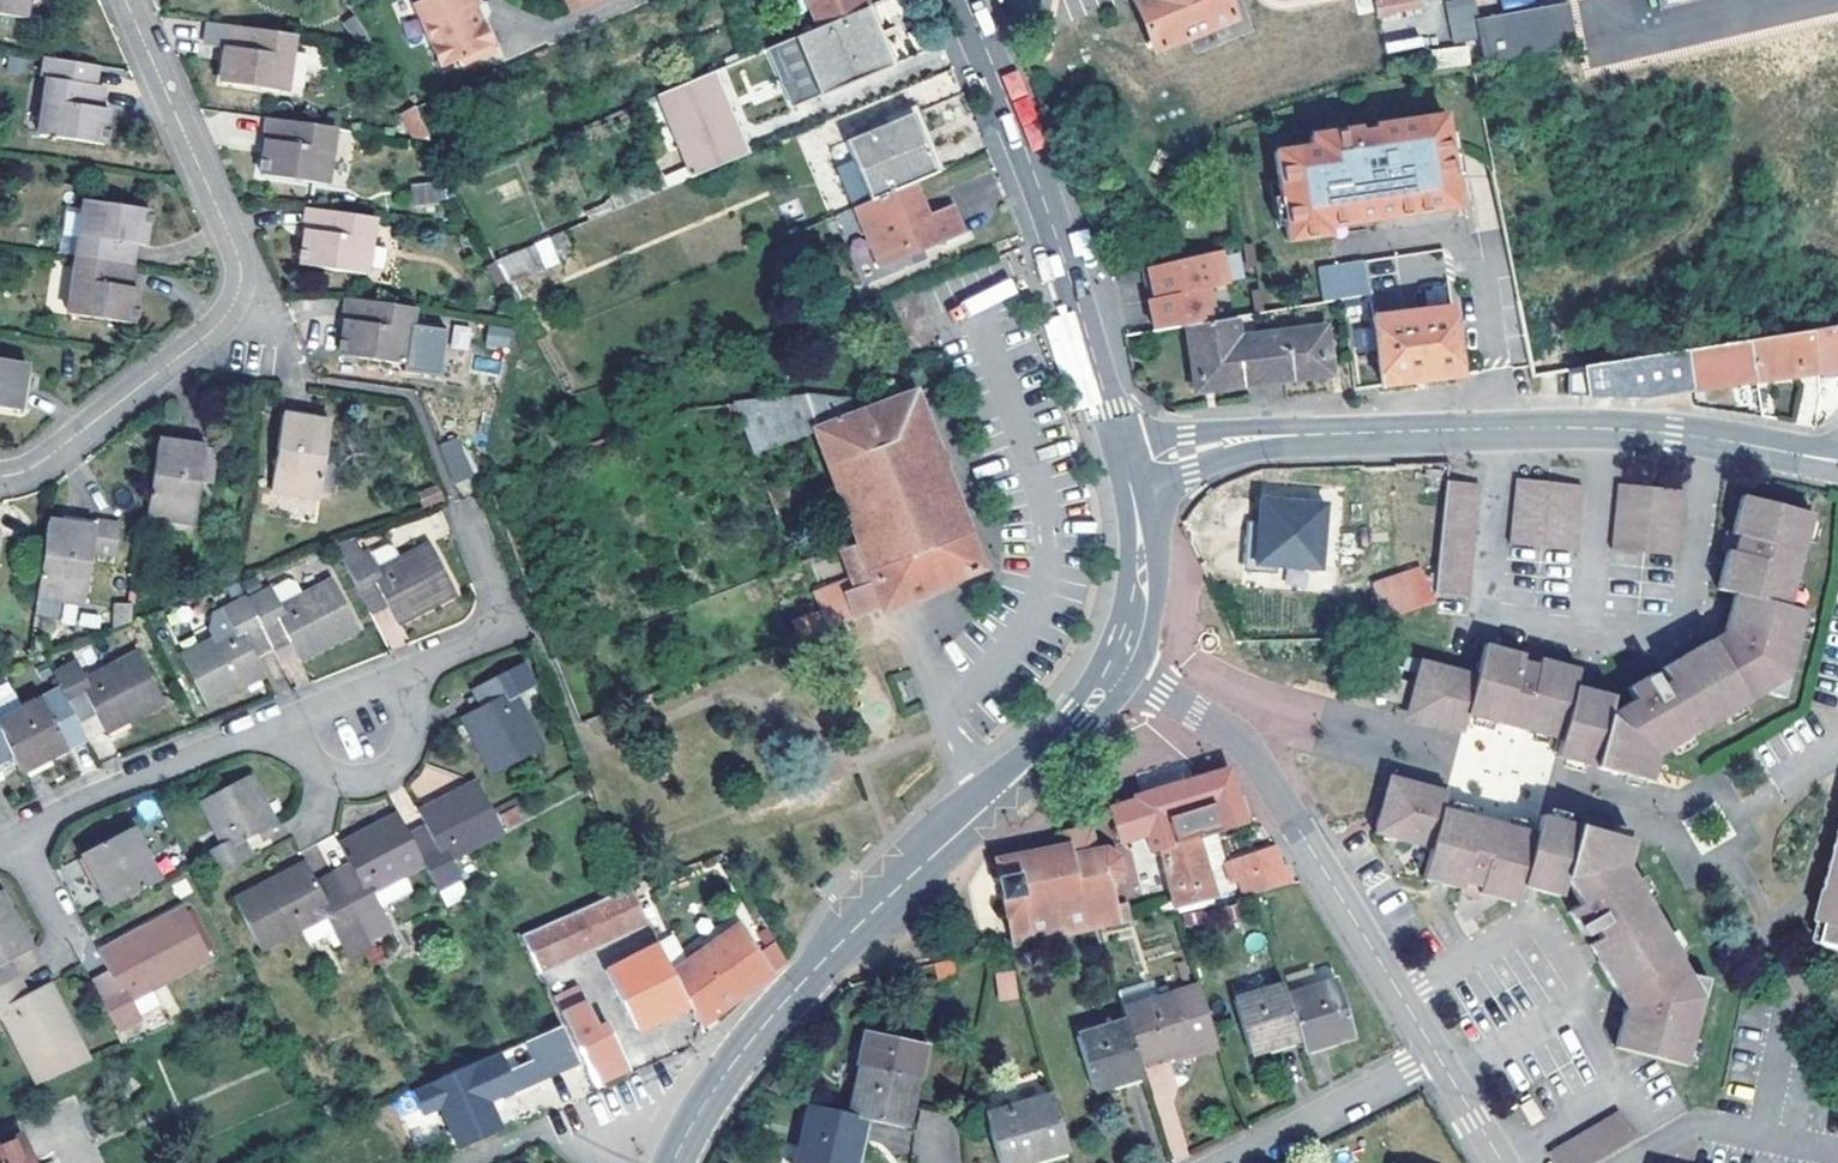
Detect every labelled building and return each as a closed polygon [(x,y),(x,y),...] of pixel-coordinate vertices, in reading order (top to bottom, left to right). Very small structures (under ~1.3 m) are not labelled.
[(25,22),(28,0),(0,0),(0,19),(25,22)] [(409,5),(437,68),(458,59),(460,65),(491,50),(478,21),(474,22),(467,7),(474,4),(472,0),(420,0),(409,5)] [(568,13),(596,0),(563,0),(568,13)] [(816,28),(867,6),(864,0),(805,0),(816,28)] [(1227,0),(1134,0),(1154,51),(1234,19),(1227,0)] [(1377,16),(1400,12),(1397,0),(1374,0),(1377,16)] [(1453,44),(1478,39),(1483,62),(1574,46),(1566,3),(1477,20),(1473,0),(1457,0),(1445,2),(1453,44)] [(1504,10),(1533,8),(1533,0),(1503,0),(1504,10)] [(892,64),(867,6),(816,28),(766,49),(790,105),(892,64)] [(291,33),(223,24),(220,47),(225,48),(221,81),(283,90),(291,33)] [(1453,44),(1457,67),(1472,65),(1483,62),(1478,39),(1453,44)] [(85,82),(87,61),(39,54),(38,62),(24,60),(23,69),(37,71),(36,76),(44,77),(38,131),(101,141),(106,104),(92,102),(94,84),(85,82)] [(748,153),(714,70),(655,95),(689,178),(748,153)] [(399,112),(411,142),(429,135),(417,105),(399,112)] [(848,141),(872,199),(913,182),(936,172),(911,114),(848,141)] [(1274,149),(1286,239),(1326,234),(1325,225),(1457,207),(1444,115),(1373,125),(1374,130),(1361,132),(1360,127),(1309,134),(1311,144),(1274,149)] [(325,182),(333,127),(264,117),(261,140),(267,141),(262,173),(325,182)] [(410,184),(412,204),(446,201),(445,181),(410,184)] [(926,214),(913,182),(872,199),(856,206),(882,267),(963,231),(951,204),(926,214)] [(84,197),(77,255),(127,262),(130,241),(142,242),(147,206),(84,197)] [(371,217),(303,207),(299,230),(304,231),(299,265),(362,274),(371,217)] [(548,267),(538,242),(495,260),(507,283),(548,267)] [(1252,245),(1244,247),(1247,267),(1255,265),(1252,245)] [(1221,252),(1195,258),(1202,289),(1210,287),(1211,287),(1228,284),(1221,252)] [(127,262),(77,255),(69,312),(132,320),(137,283),(124,280),(127,262)] [(1195,258),(1145,268),(1151,299),(1196,290),(1202,289),(1195,258)] [(1364,260),(1318,268),(1324,300),(1369,291),(1364,260)] [(970,314),(1017,293),(1011,278),(963,299),(970,314)] [(1259,289),(1251,290),(1254,312),(1262,311),(1259,289)] [(1151,299),(1145,301),(1152,330),(1203,321),(1196,290),(1151,299)] [(403,363),(411,305),(342,296),(339,320),(344,321),(340,354),(403,363)] [(1385,298),(1370,299),(1372,316),(1387,314),(1385,298)] [(1452,306),(1387,314),(1372,316),(1381,387),(1421,382),(1462,376),(1452,306)] [(1235,317),(1185,325),(1187,344),(1194,344),(1199,384),(1225,382),(1226,389),(1332,376),(1324,324),(1238,336),(1235,317)] [(452,324),(450,347),(469,349),(471,325),(452,324)] [(485,344),(509,349),(513,329),(489,325),(485,344)] [(1807,330),(1813,371),(1837,368),(1837,325),(1807,330)] [(1807,330),(1747,340),(1754,380),(1780,376),(1813,371),(1807,330)] [(1747,340),(1686,350),(1693,389),(1717,385),(1754,380),(1747,340)] [(1686,350),(1606,363),(1611,396),(1639,397),(1693,389),(1686,350)] [(0,359),(0,406),(19,409),(27,363),(0,359)] [(1606,363),(1567,370),(1569,395),(1589,396),(1611,396),(1606,363)] [(814,429),(846,512),(946,473),(915,391),(858,412),(854,401),(807,396),(726,406),(731,419),(740,416),(754,451),(814,429)] [(331,423),(283,415),(271,489),(320,496),(331,423)] [(195,522),(202,478),(206,460),(215,461),(217,449),(159,440),(148,515),(195,522)] [(455,440),(439,446),(454,482),(470,476),(455,440)] [(212,480),(215,461),(206,460),(202,478),(212,480)] [(946,473),(846,512),(858,543),(868,568),(967,529),(946,473)] [(1582,485),(1519,479),(1512,544),(1576,551),(1582,485)] [(447,497),(440,481),(415,491),(422,507),(447,497)] [(1447,482),(1435,595),(1471,598),(1481,485),(1447,482)] [(1683,491),(1619,484),(1613,548),(1676,555),(1683,491)] [(1763,693),(1788,678),(1804,611),(1788,606),(1798,569),(1791,567),(1793,558),(1795,550),(1802,551),(1811,513),(1741,495),(1731,533),(1726,532),(1721,549),(1726,551),(1717,589),(1733,594),(1725,629),(1719,628),(1717,639),(1712,637),(1676,659),(1683,670),(1669,678),(1659,684),(1652,672),(1628,686),(1634,699),(1610,713),(1613,696),(1576,685),(1579,669),(1542,659),(1543,653),(1525,648),(1524,654),(1487,645),(1478,675),(1423,661),(1409,708),(1413,713),(1415,717),(1417,720),(1464,732),(1468,716),(1506,726),(1508,719),(1518,722),(1525,724),(1524,731),(1561,741),(1558,756),(1605,769),(1650,781),(1657,755),(1699,731),(1696,724),(1710,716),(1714,722),(1763,693)] [(1320,567),(1324,504),(1263,500),(1261,523),(1260,539),(1248,538),(1246,563),(1320,567)] [(95,528),(49,520),(38,597),(84,603),(92,551),(116,555),(120,525),(96,522),(95,528)] [(1248,538),(1260,539),(1261,523),(1249,522),(1248,538)] [(820,611),(791,622),(798,640),(885,606),(982,569),(967,529),(868,568),(858,543),(841,549),(852,577),(813,592),(820,611)] [(378,569),(369,551),(363,554),(355,539),(335,546),(363,602),(380,594),(387,608),(395,624),(456,593),(431,542),(402,557),(378,569)] [(386,542),(369,551),(378,569),(402,557),(396,545),(386,542)] [(1434,601),(1422,570),(1374,587),(1386,618),(1434,601)] [(284,629),(291,643),(300,660),(361,630),(332,578),(282,605),(272,587),(246,600),(265,636),(266,638),(284,629)] [(363,602),(370,616),(387,608),(380,594),(363,602)] [(246,600),(245,597),(222,610),(232,627),(182,655),(208,705),(267,676),(257,658),(250,644),(265,636),(246,600)] [(112,624),(131,625),(132,602),(113,602),(112,624)] [(272,649),(274,652),(291,643),(284,629),(266,638),(272,649)] [(250,644),(257,658),(272,649),(266,638),(265,636),(250,644)] [(77,660),(53,672),(71,709),(89,701),(96,715),(104,732),(164,702),(138,653),(85,679),(77,660)] [(1683,670),(1676,659),(1662,667),(1669,678),(1683,670)] [(479,706),(461,715),(492,774),(544,747),(517,696),(535,686),(522,663),(486,682),(494,698),(479,706)] [(1788,678),(1763,693),(1783,697),(1788,678)] [(494,698),(486,682),(471,690),(479,706),(494,698)] [(11,753),(15,760),(21,772),(67,749),(40,697),(0,718),(0,732),(11,753)] [(71,709),(78,724),(96,715),(89,701),(71,709)] [(11,753),(0,732),(0,759),(11,753)] [(0,759),(0,767),(15,760),(11,753),(0,759)] [(1159,851),(1176,845),(1169,818),(1188,813),(1210,807),(1221,832),(1245,824),(1227,768),(1131,796),(1133,799),(1108,806),(1119,841),(1145,835),(1152,853),(1159,851)] [(204,852),(215,876),(253,857),(244,840),(275,823),(250,774),(199,801),(220,844),(204,852)] [(1609,953),(1597,960),(1618,995),(1622,996),(1619,1008),(1624,1009),(1614,1045),(1636,1052),(1658,1058),(1685,1065),(1703,997),(1690,974),(1661,923),(1654,927),(1645,911),(1651,908),(1627,866),(1634,840),(1579,825),(1578,825),(1541,815),(1536,831),(1520,827),(1517,827),(1498,822),(1495,829),(1480,825),(1481,818),(1453,810),(1444,807),(1448,790),(1402,779),(1398,781),(1396,782),(1389,786),(1376,833),(1433,849),(1425,878),(1460,888),(1459,894),(1480,899),(1481,894),(1513,902),(1518,903),(1519,897),(1523,886),(1560,895),(1565,879),(1579,904),(1568,911),(1583,935),(1594,929),(1599,938),(1609,953)] [(453,858),(503,831),(494,814),(477,781),(418,810),(425,824),(434,842),(418,851),(425,864),(439,889),(462,876),(453,858)] [(345,898),(357,922),(382,909),(373,891),(425,864),(418,851),(408,832),(398,813),(339,844),(355,875),(362,890),(345,898)] [(1169,818),(1176,845),(1196,839),(1188,813),(1169,818)] [(408,832),(418,851),(434,842),(425,824),(408,832)] [(996,860),(1007,918),(1082,903),(1081,894),(1111,887),(1120,873),(1117,857),(1104,848),(1095,850),(1090,828),(1085,829),(1064,833),(1067,845),(996,860)] [(82,854),(110,906),(160,880),(131,829),(82,854)] [(1203,860),(1196,839),(1176,845),(1159,851),(1175,908),(1214,898),(1205,870),(1213,868),(1211,858),(1203,860)] [(1289,883),(1286,866),(1282,866),(1274,849),(1237,860),(1247,896),(1289,883)] [(329,906),(321,892),(306,861),(234,899),(261,949),(325,916),(335,934),(357,922),(345,898),(329,906)] [(362,890),(355,875),(338,883),(345,898),(362,890)] [(1825,926),(1835,929),(1831,947),(1837,949),(1837,877),(1825,926)] [(329,906),(345,898),(338,883),(321,892),(329,906)] [(1082,903),(1007,918),(1014,949),(1099,930),(1128,922),(1124,904),(1116,906),(1111,887),(1081,894),(1082,903)] [(524,936),(539,968),(647,921),(632,888),(524,936)] [(32,950),(1,891),(0,892),(0,967),(2,966),(32,950)] [(98,952),(107,971),(117,989),(101,998),(117,1030),(142,1017),(133,998),(210,957),(184,907),(98,952)] [(737,999),(785,963),(773,942),(759,951),(740,925),(673,971),(690,1003),(701,1025),(737,999)] [(1831,947),(1835,929),(1825,926),(1820,944),(1831,947)] [(1589,944),(1597,960),(1609,953),(1599,938),(1589,944)] [(673,971),(659,945),(607,971),(637,1030),(690,1003),(673,971)] [(935,982),(954,978),(951,963),(932,968),(935,982)] [(11,984),(2,966),(0,967),(0,990),(11,984)] [(107,971),(91,979),(101,998),(117,989),(107,971)] [(999,1000),(1017,998),(1014,971),(995,973),(999,1000)] [(1690,974),(1703,997),(1708,978),(1690,974)] [(1335,981),(1285,996),(1298,1040),(1301,1049),(1350,1034),(1335,981)] [(2,1017),(37,1085),(90,1062),(49,982),(19,998),(5,1006),(0,996),(0,1018),(2,1017)] [(1118,993),(1123,1009),(1158,998),(1154,983),(1118,993)] [(19,998),(11,984),(0,990),(0,996),(5,1006),(19,998)] [(1127,1022),(1139,1062),(1169,1053),(1171,1061),(1217,1047),(1198,986),(1158,998),(1123,1009),(1127,1022)] [(1285,996),(1282,986),(1234,1001),(1250,1054),(1298,1040),(1285,996)] [(578,987),(554,998),(596,1084),(627,1070),(605,1024),(597,1027),(578,987)] [(1139,1062),(1127,1022),(1078,1037),(1093,1088),(1143,1074),(1141,1069),(1139,1062)] [(492,1099),(579,1064),(564,1027),(412,1086),(423,1112),(439,1106),(455,1148),(504,1129),(492,1099)] [(864,1118),(904,1127),(916,1078),(921,1079),(928,1046),(865,1031),(857,1065),(862,1066),(851,1115),(864,1118)] [(1139,1062),(1141,1069),(1171,1061),(1169,1053),(1139,1062)] [(549,1076),(496,1104),(509,1128),(589,1086),(580,1067),(552,1082),(549,1076)] [(1052,1096),(985,1116),(1000,1162),(1017,1162),(1068,1148),(1052,1096)] [(810,1106),(797,1162),(855,1162),(864,1118),(851,1115),(810,1106)] [(1636,1140),(1618,1110),(1547,1151),(1554,1162),(1596,1162),(1636,1140)] [(0,1144),(0,1162),(33,1162),(21,1135),(0,1144)]
